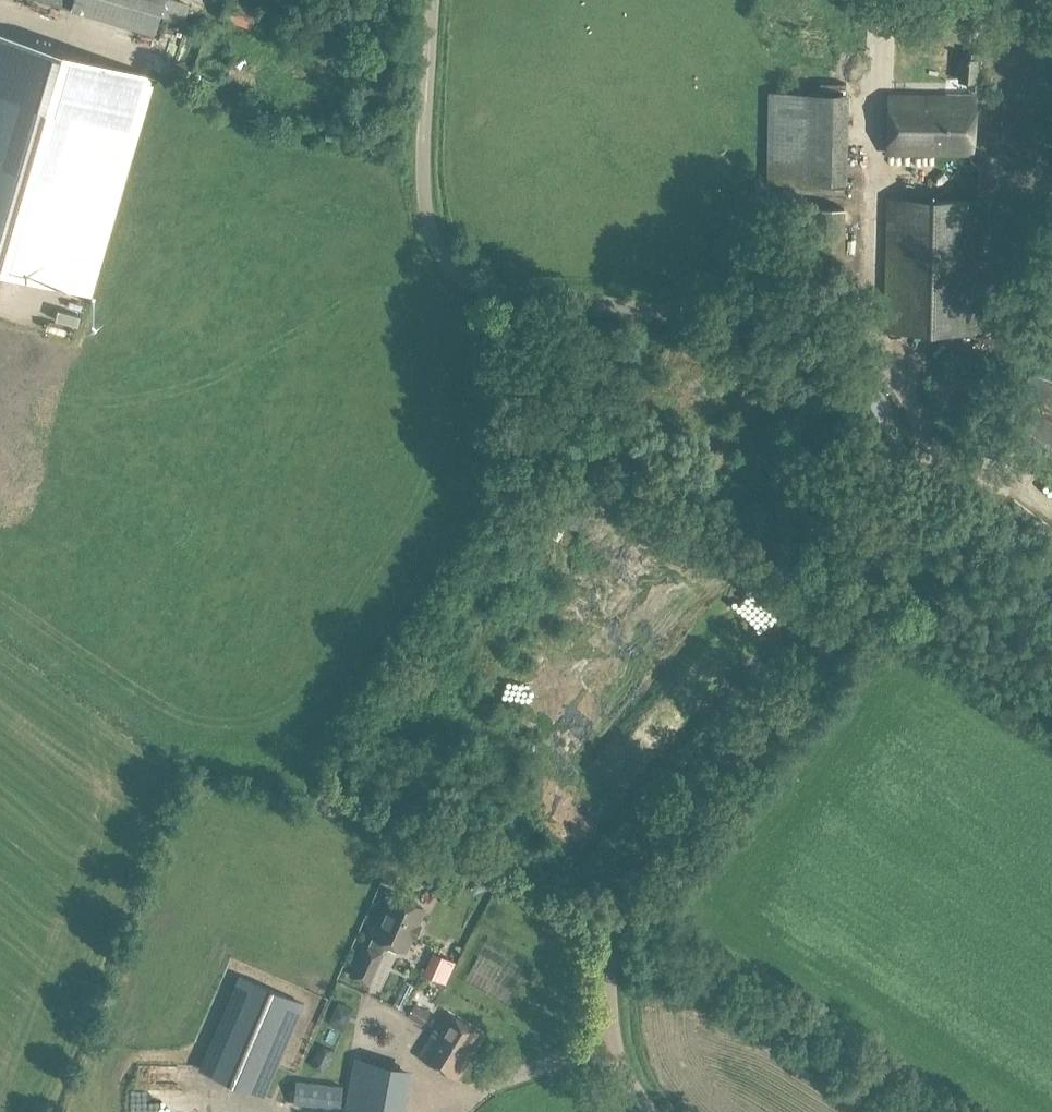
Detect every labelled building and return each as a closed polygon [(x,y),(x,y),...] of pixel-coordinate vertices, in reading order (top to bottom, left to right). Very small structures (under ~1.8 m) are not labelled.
[(72,10),(75,0),(39,0),(72,10)] [(184,21),(188,5),(171,0),(168,0),(163,21),(183,26),(184,21)] [(259,12),(229,0),(228,0),(221,18),(252,30),(259,12)] [(0,33),(0,267),(89,293),(152,77),(0,33)] [(959,82),(978,83),(979,58),(960,57),(959,82)] [(814,174),(843,175),(844,91),(770,89),(769,156),(814,157),(814,174)] [(889,155),(973,156),(973,97),(890,97),(889,155)] [(334,128),(323,128),(323,138),(334,139),(334,128)] [(977,335),(977,319),(980,200),(888,198),(886,333),(977,335)] [(841,240),(841,205),(806,205),(806,240),(841,240)] [(964,356),(953,360),(927,400),(931,410),(944,417),(955,416),(976,378),(977,370),(975,362),(964,356)] [(867,385),(862,398),(892,450),(905,441),(906,429),(879,388),(867,385)] [(1019,458),(1035,450),(1025,428),(1006,438),(1012,449),(1014,448),(1019,458)] [(590,556),(583,565),(609,586),(617,577),(590,556)] [(412,939),(419,923),(425,910),(393,895),(373,935),(406,951),(412,939)] [(384,954),(367,947),(354,978),(371,985),(384,954)] [(434,952),(424,974),(446,984),(456,962),(434,952)] [(199,1070),(265,1099),(306,1005),(241,976),(199,1070)] [(355,1008),(339,1001),(329,1024),(345,1031),(355,1008)] [(431,1014),(419,1006),(410,1021),(421,1029),(431,1014)] [(421,1056),(458,1079),(485,1037),(448,1014),(421,1056)] [(320,1044),(310,1065),(326,1072),(335,1051),(320,1044)] [(365,1100),(363,1111),(368,1111),(398,1111),(407,1066),(357,1057),(349,1096),(365,1100)] [(291,1105),(341,1110),(344,1088),(294,1082),(291,1105)] [(130,1105),(202,1108),(203,1088),(176,1086),(176,1091),(130,1089),(130,1105)]
